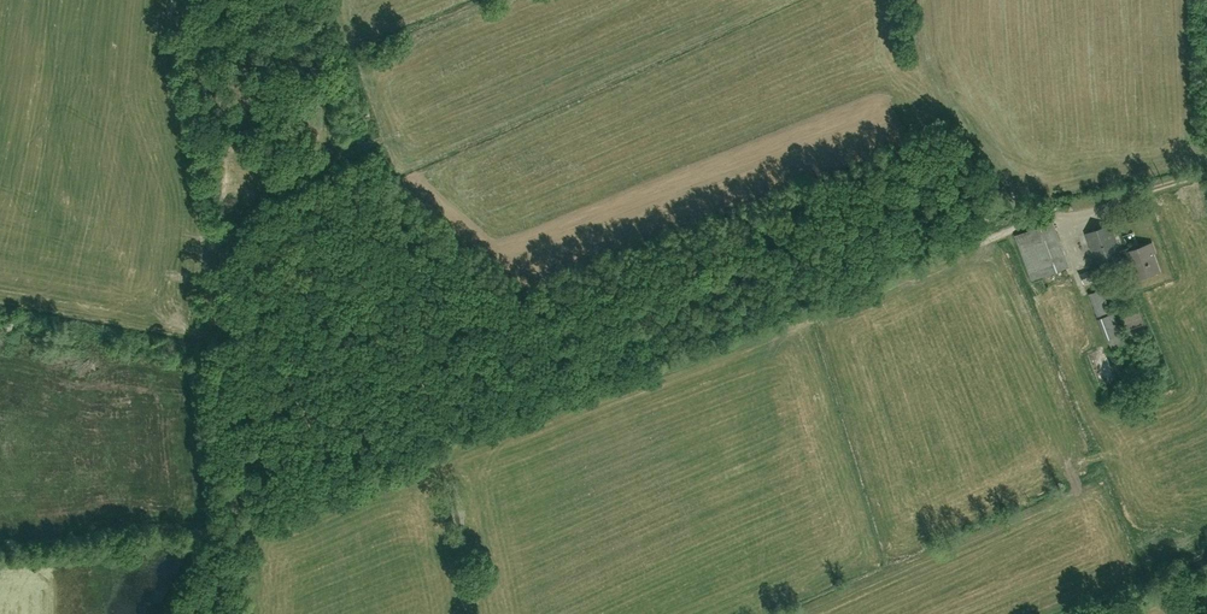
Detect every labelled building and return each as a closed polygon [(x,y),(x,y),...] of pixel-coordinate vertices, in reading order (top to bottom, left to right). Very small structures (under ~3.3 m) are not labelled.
[(1055,232),(1051,222),(1016,235),(1033,279),(1070,265),(1058,231),(1055,232)] [(1121,251),(1111,224),(1086,233),(1098,267),(1123,258),(1130,255),(1139,279),(1160,271),(1153,253),(1155,252),(1152,243),(1137,248),(1136,245),(1121,251)] [(1085,286),(1091,284),(1091,282),(1096,280),(1093,269),(1080,273),(1085,286)] [(1104,291),(1095,292),(1098,313),(1106,312),(1104,291)] [(1011,300),(1013,306),(1022,304),(1020,298),(1011,300)] [(1111,336),(1120,333),(1112,312),(1103,315),(1111,336)] [(1113,338),(1114,346),(1126,345),(1125,337),(1113,338)]
